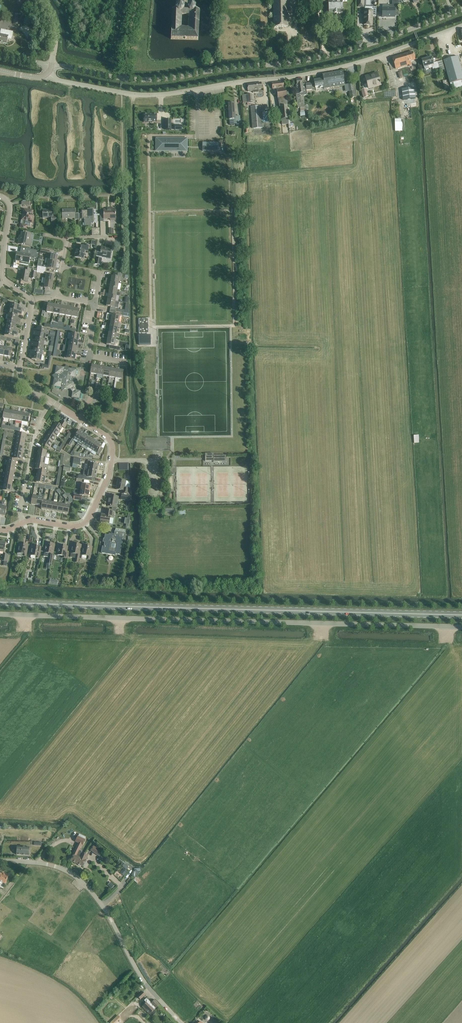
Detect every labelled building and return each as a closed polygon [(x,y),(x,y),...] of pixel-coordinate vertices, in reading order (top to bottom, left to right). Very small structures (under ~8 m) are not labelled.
[(274,22),(274,27),(288,27),(288,22),(287,0),(273,0),(274,22)] [(321,2),(321,3),(328,2),(328,8),(329,14),(343,14),(342,2),(347,2),(347,0),(321,0),(321,2)] [(383,8),(382,8),(382,18),(395,18),(395,16),(395,10),(399,10),(399,0),(392,0),(392,5),(383,5),(383,8)] [(184,11),(184,10),(184,9),(183,7),(182,6),(180,6),(179,6),(177,7),(176,8),(176,10),(175,10),(175,11),(172,11),(171,39),(198,39),(199,12),(196,12),(196,11),(196,10),(195,8),(194,7),(193,6),(191,6),(189,7),(188,8),(187,10),(187,11),(187,13),(187,16),(189,16),(188,29),(181,28),(182,16),(184,16),(184,13),(185,13),(185,11),(184,11)] [(363,10),(363,25),(373,26),(373,16),(376,16),(377,7),(370,7),(370,10),(364,10),(363,10)] [(7,44),(8,38),(11,39),(12,32),(5,31),(5,32),(1,31),(1,34),(0,34),(0,43),(7,44)] [(415,60),(414,57),(413,52),(392,58),(394,63),(395,69),(410,64),(410,66),(412,66),(410,61),(415,60)] [(445,65),(450,84),(451,84),(452,89),(461,87),(461,82),(461,80),(461,70),(458,56),(444,60),(445,65)] [(422,60),(425,69),(426,70),(428,69),(429,68),(429,67),(432,66),(433,70),(439,68),(438,62),(434,63),(432,58),(422,60)] [(345,86),(343,76),(342,72),(323,75),(323,79),(314,80),(315,85),(315,87),(320,87),(320,89),(345,86)] [(365,77),(369,88),(381,85),(379,79),(378,74),(371,76),(371,75),(365,77)] [(298,93),(295,93),(297,103),(298,108),(300,108),(300,110),(301,112),(301,114),(302,114),(302,116),(302,118),(305,117),(305,116),(305,113),(304,110),(303,95),(306,95),(306,88),(305,83),(303,83),(302,79),(296,79),(297,84),(296,84),(296,85),(296,88),(297,88),(298,88),(298,93)] [(283,82),(272,83),(273,89),(278,88),(278,89),(277,90),(279,106),(280,106),(281,119),(282,119),(282,124),(288,124),(288,119),(287,106),(287,103),(287,93),(286,88),(284,88),(283,88),(284,88),(283,82)] [(262,89),(262,88),(261,83),(247,84),(248,89),(248,91),(252,91),(253,93),(258,92),(258,89),(262,89)] [(352,83),(345,85),(346,92),(349,91),(350,93),(351,93),(352,98),(353,98),(357,97),(354,84),(353,84),(352,83)] [(402,89),(404,99),(416,98),(415,87),(402,89)] [(366,89),(361,91),(361,90),(360,91),(361,100),(362,100),(364,99),(364,98),(368,97),(366,89)] [(248,105),(255,104),(254,94),(242,95),(243,103),(247,103),(248,105)] [(235,117),(234,103),(229,104),(230,125),(240,124),(240,116),(235,117)] [(267,105),(261,106),(250,106),(252,128),(263,127),(262,123),(263,123),(263,122),(269,122),(268,115),(269,117),(271,116),(271,111),(268,111),(268,112),(262,112),(263,115),(263,120),(262,120),(261,111),(268,110),(267,105)] [(144,114),(144,122),(157,122),(157,114),(144,114)] [(188,138),(155,138),(155,152),(188,152),(188,138)] [(218,151),(218,142),(202,142),(202,151),(218,151)] [(104,219),(116,219),(115,208),(110,209),(110,210),(103,210),(104,219)] [(75,213),(75,209),(62,210),(62,218),(75,218),(75,220),(79,220),(79,213),(75,213)] [(83,226),(91,226),(91,223),(97,223),(97,216),(96,216),(96,210),(93,210),(93,209),(89,209),(89,210),(82,210),(82,219),(84,219),(84,223),(83,223),(83,226)] [(22,224),(21,224),(20,228),(27,229),(28,225),(30,226),(31,222),(33,223),(34,217),(33,215),(32,215),(33,211),(25,210),(25,213),(24,213),(24,212),(22,220),(23,220),(22,224)] [(56,223),(56,216),(53,216),(53,210),(43,210),(43,218),(51,218),(51,223),(56,223)] [(18,244),(30,246),(31,241),(29,240),(30,235),(31,235),(31,234),(22,232),(20,239),(19,239),(18,244)] [(84,245),(84,247),(76,245),(75,249),(76,249),(75,257),(83,259),(85,249),(88,250),(89,246),(84,245)] [(98,249),(97,256),(95,264),(100,265),(102,257),(106,258),(106,256),(111,257),(112,249),(106,248),(105,249),(102,248),(102,247),(101,250),(98,249)] [(16,258),(16,260),(29,263),(30,257),(36,258),(37,250),(35,250),(33,249),(32,249),(27,249),(27,252),(20,251),(20,253),(17,253),(17,254),(16,258)] [(50,254),(49,259),(46,258),(46,261),(56,263),(58,256),(50,254)] [(56,263),(46,261),(45,263),(48,264),(47,268),(50,269),(55,270),(56,263)] [(31,269),(30,269),(25,268),(25,271),(22,270),(20,281),(28,282),(30,272),(31,272),(31,269)] [(106,278),(106,281),(118,283),(119,280),(121,280),(122,275),(114,273),(113,276),(112,276),(111,279),(106,278)] [(46,274),(46,279),(43,278),(42,280),(53,282),(54,275),(46,274)] [(52,289),(53,282),(42,280),(42,283),(45,284),(44,288),(52,289)] [(118,283),(106,281),(105,284),(108,285),(108,284),(110,285),(110,288),(117,289),(118,283)] [(148,319),(144,319),(139,319),(139,325),(140,325),(140,328),(139,328),(139,333),(148,333),(148,319)] [(109,330),(109,333),(116,334),(117,328),(105,326),(104,329),(109,330)] [(67,339),(70,340),(78,341),(79,335),(71,333),(69,333),(67,339)] [(151,335),(139,335),(139,345),(151,345),(151,335)] [(109,345),(109,348),(117,350),(118,347),(116,346),(117,340),(108,339),(107,345),(109,345)] [(66,345),(65,352),(68,352),(76,354),(77,347),(69,346),(66,345)] [(65,352),(64,357),(67,358),(75,360),(76,354),(68,352),(65,352)] [(50,359),(48,359),(47,365),(43,364),(42,367),(49,369),(49,365),(50,359)] [(54,378),(53,386),(61,388),(63,390),(65,389),(70,389),(72,392),(71,397),(74,398),(74,399),(79,400),(80,399),(81,399),(82,394),(80,393),(81,391),(76,390),(74,387),(75,382),(77,380),(75,377),(76,375),(77,375),(78,370),(77,369),(77,368),(72,367),(71,368),(69,368),(67,365),(64,367),(56,366),(55,374),(52,376),(54,378)] [(52,427),(59,432),(63,427),(65,428),(67,424),(62,421),(59,425),(55,422),(52,427)] [(48,433),(56,438),(59,432),(52,427),(48,433)] [(79,430),(73,440),(71,438),(68,443),(70,445),(74,440),(78,443),(84,433),(79,430)] [(45,438),(52,443),(56,438),(48,433),(45,438)] [(88,436),(84,433),(78,443),(77,443),(82,446),(83,444),(88,436)] [(83,444),(88,447),(93,439),(88,436),(83,444)] [(52,443),(45,438),(42,444),(49,448),(52,443)] [(98,442),(93,439),(88,447),(92,450),(98,442)] [(98,442),(92,450),(97,453),(96,454),(99,456),(103,449),(101,447),(102,445),(98,442)] [(205,453),(205,457),(205,461),(213,461),(213,462),(226,462),(226,455),(214,455),(214,453),(205,453)] [(89,465),(88,470),(97,472),(98,465),(95,464),(96,461),(88,460),(87,465),(89,465)] [(86,473),(85,476),(83,476),(82,479),(90,481),(91,477),(96,478),(97,472),(88,470),(88,473),(86,473)] [(125,488),(126,481),(118,480),(117,485),(118,485),(117,489),(116,489),(122,490),(122,493),(130,495),(131,489),(125,488)] [(74,499),(74,500),(79,501),(82,501),(82,496),(84,496),(88,497),(89,497),(90,491),(81,490),(80,494),(80,495),(75,494),(74,496),(74,499)] [(108,506),(113,507),(116,508),(119,497),(114,496),(110,495),(108,506)] [(31,504),(37,505),(38,497),(33,496),(32,498),(31,498),(31,499),(30,503),(31,504)] [(115,512),(111,511),(106,510),(105,515),(102,514),(100,522),(109,524),(110,518),(114,518),(115,512)] [(105,539),(104,547),(102,546),(101,553),(116,555),(116,554),(120,554),(123,538),(125,538),(126,533),(115,531),(114,535),(109,534),(109,535),(105,534),(104,539),(105,539)] [(28,545),(25,544),(19,543),(17,555),(18,555),(22,556),(23,556),(26,556),(28,545)] [(46,543),(44,552),(44,556),(48,557),(47,564),(51,564),(53,555),(54,553),(55,544),(46,543)] [(74,556),(76,556),(75,562),(78,563),(82,545),(72,543),(71,553),(70,556),(71,557),(73,558),(74,557),(74,556)] [(32,545),(31,550),(30,555),(31,555),(31,557),(31,558),(35,559),(36,558),(39,559),(41,547),(32,545)] [(59,545),(58,550),(57,555),(63,556),(62,558),(66,558),(67,552),(68,547),(59,545)] [(83,545),(82,555),(81,558),(82,559),(90,560),(92,547),(83,545)] [(78,836),(75,842),(78,843),(82,845),(83,845),(86,839),(85,839),(78,836)] [(100,857),(103,852),(94,845),(91,850),(100,857)] [(17,853),(17,854),(29,855),(29,847),(17,846),(17,848),(16,849),(16,852),(17,853)] [(75,854),(74,855),(73,856),(71,861),(78,864),(80,860),(82,860),(85,854),(82,852),(82,851),(76,848),(74,854),(75,854)] [(80,860),(78,864),(83,866),(84,866),(85,866),(86,864),(86,862),(85,862),(87,859),(88,855),(85,854),(82,860),(80,860)] [(7,881),(8,876),(0,873),(0,882),(6,884),(7,881)] [(154,1009),(156,1008),(159,1005),(155,1000),(154,999),(153,1000),(151,1002),(147,998),(144,1000),(146,1002),(142,1006),(149,1014),(154,1009)] [(121,1018),(118,1015),(110,1022),(117,1022),(121,1018)]
